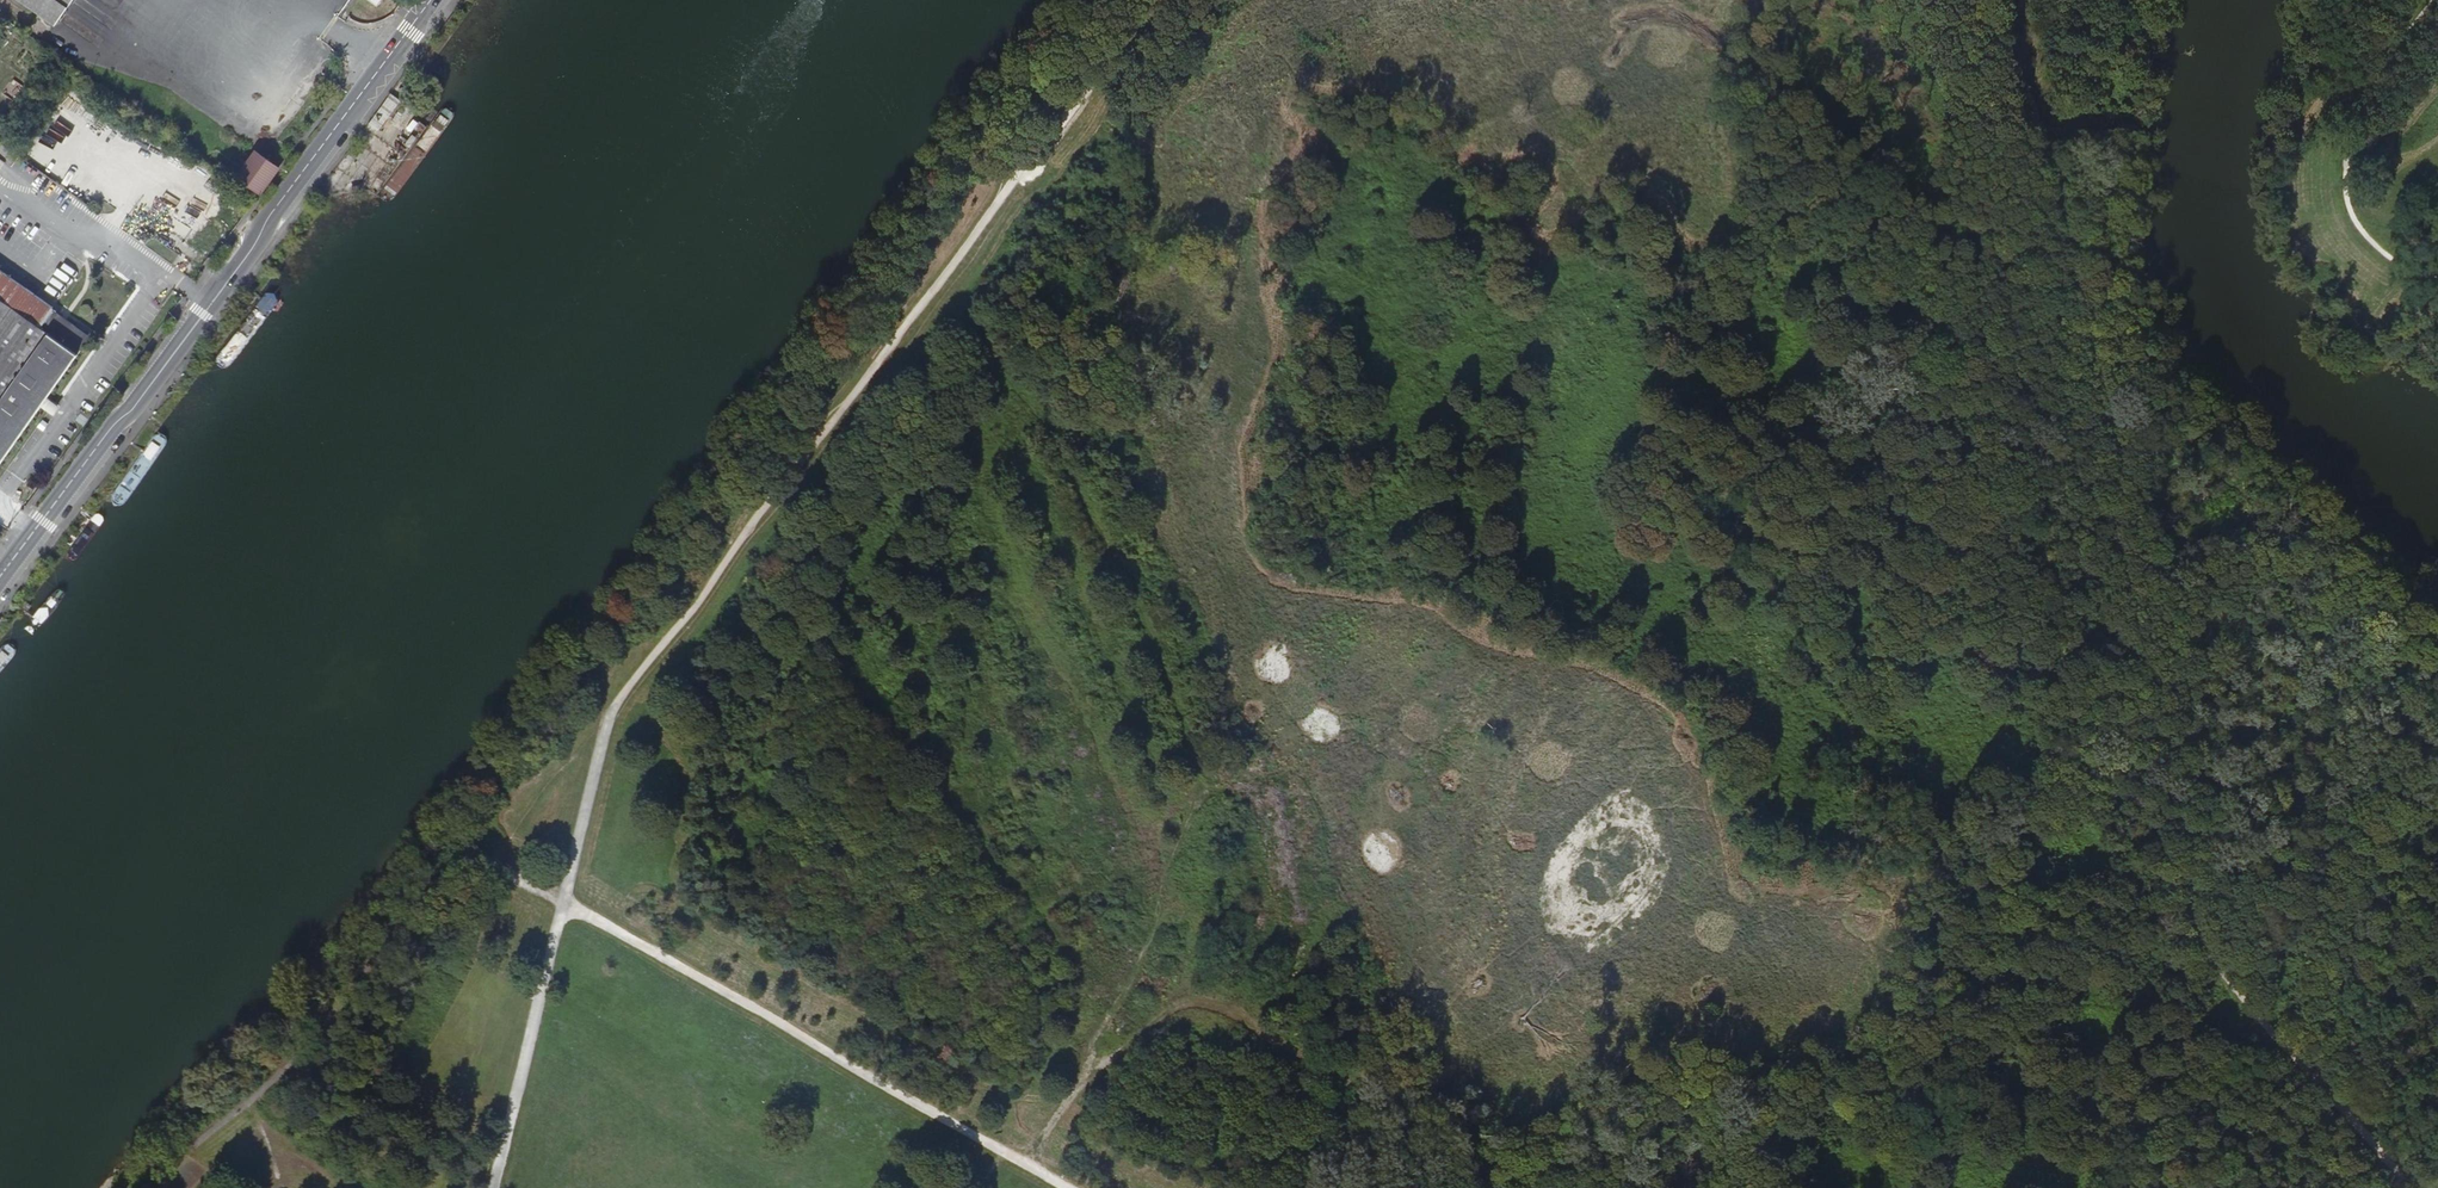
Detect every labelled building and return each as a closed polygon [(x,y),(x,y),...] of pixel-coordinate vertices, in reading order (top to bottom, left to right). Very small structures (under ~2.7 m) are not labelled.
[(63,27),(83,0),(25,0),(63,27)] [(390,92),(372,124),(383,130),(401,98),(390,92)] [(262,194),(281,169),(258,153),(258,152),(240,178),(262,194)] [(52,338),(80,357),(92,338),(0,272),(0,301),(52,338)] [(52,338),(0,301),(0,412),(52,338)] [(52,338),(0,412),(0,473),(82,359),(80,357),(52,338)]
